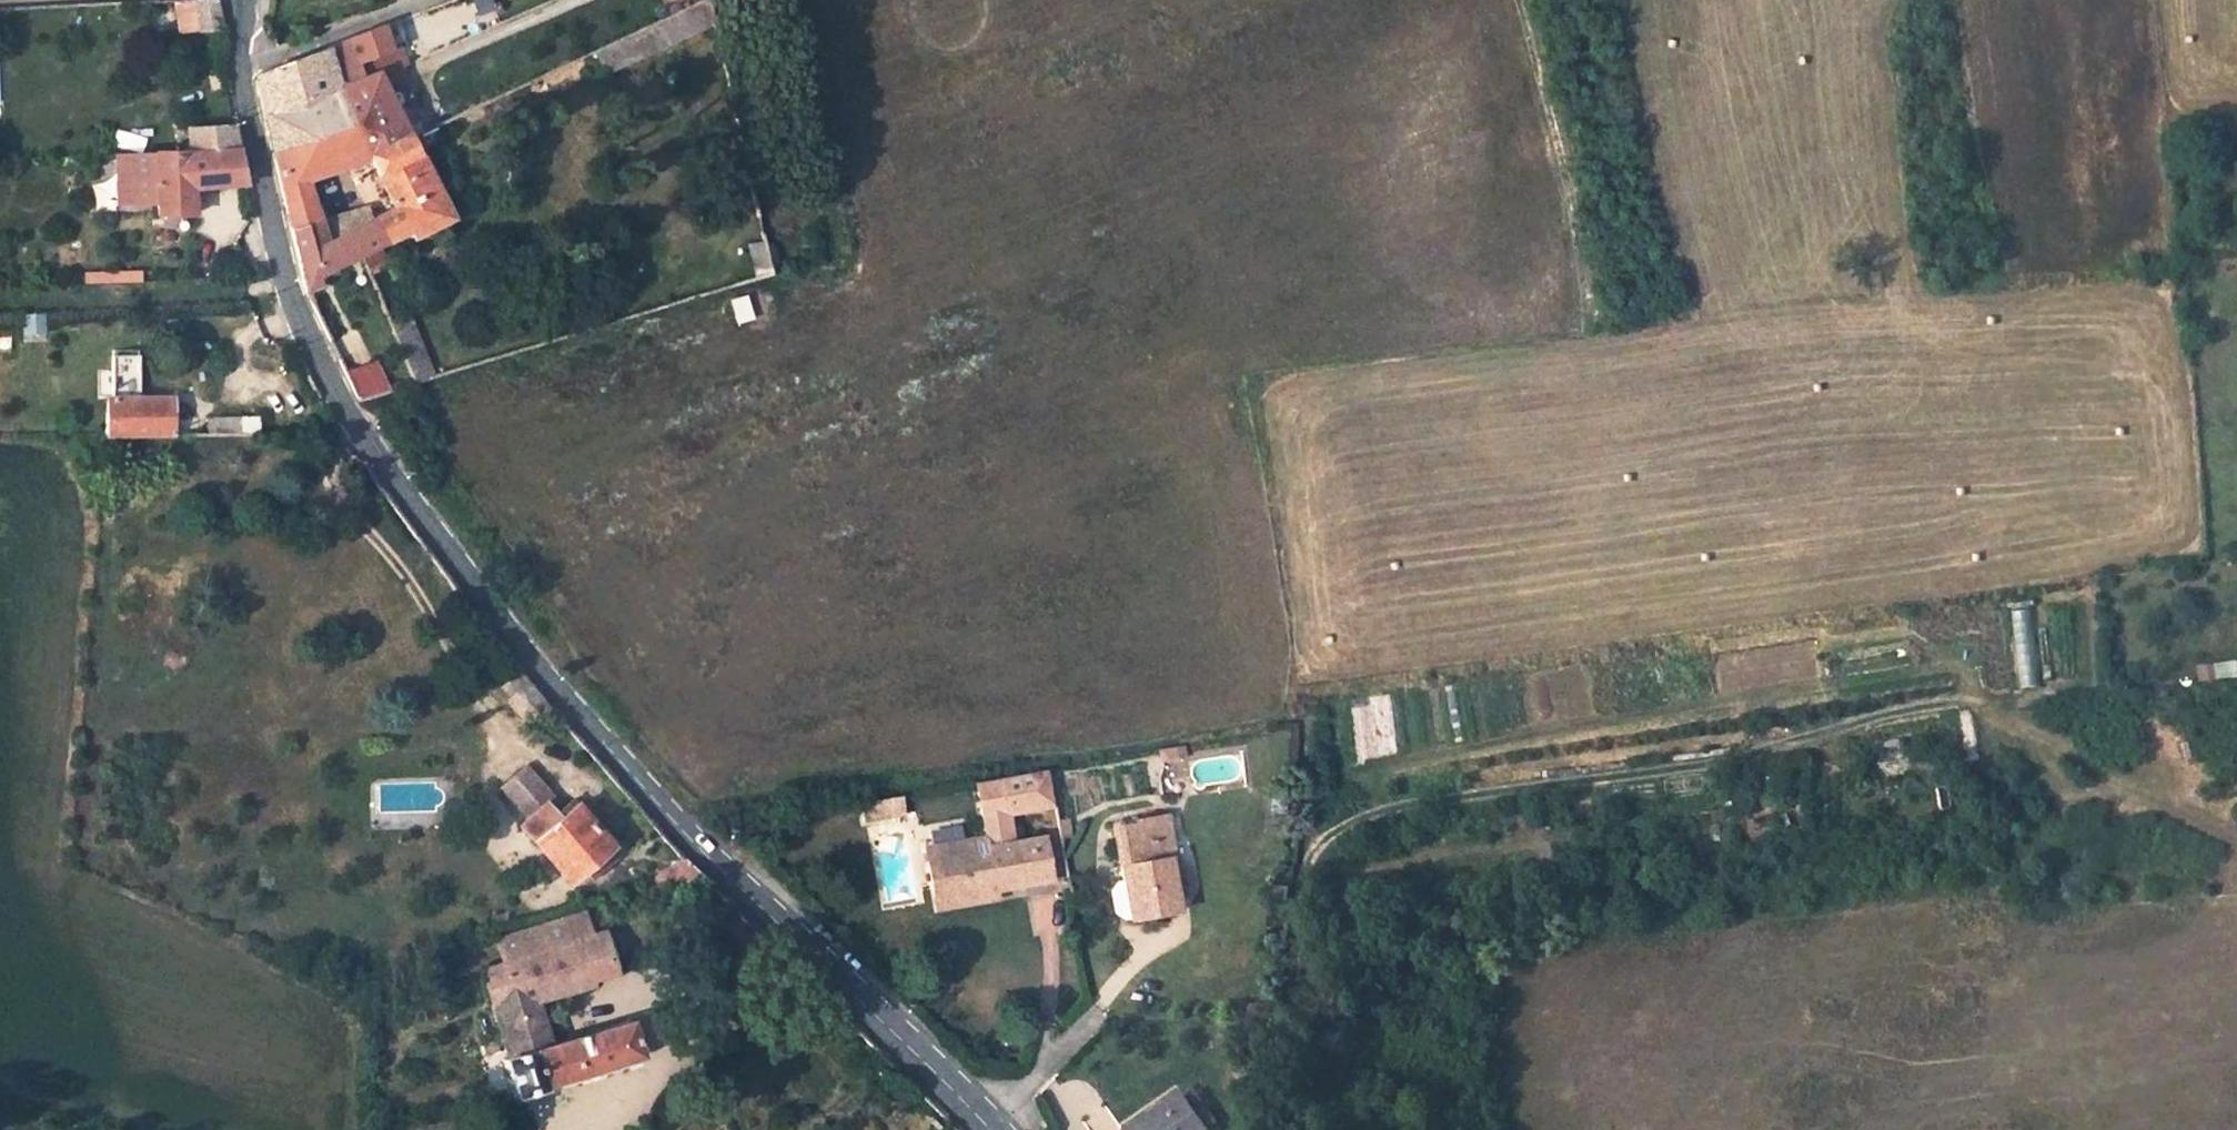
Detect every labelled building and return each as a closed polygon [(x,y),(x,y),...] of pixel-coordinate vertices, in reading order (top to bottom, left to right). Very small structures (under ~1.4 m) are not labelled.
[(198,1),(203,31),(223,29),(219,0),(198,0),(198,1)] [(715,20),(711,0),(702,0),(597,50),(606,70),(715,20)] [(198,1),(177,3),(182,34),(203,31),(198,1)] [(332,68),(354,59),(356,64),(391,50),(382,29),(326,51),(332,68)] [(395,49),(391,50),(356,64),(354,59),(332,68),(338,88),(402,65),(395,49)] [(332,68),(326,51),(261,76),(255,86),(265,124),(273,154),(355,126),(338,88),(332,68)] [(407,136),(385,92),(409,81),(402,65),(338,88),(355,126),(369,156),(407,136)] [(189,127),(191,152),(240,150),(234,125),(189,127)] [(305,181),(370,159),(369,156),(355,126),(273,154),(283,197),(292,229),(319,222),(305,181)] [(383,242),(407,230),(411,238),(447,219),(407,136),(369,156),(370,159),(393,208),(372,219),(383,242)] [(247,183),(240,150),(191,152),(119,154),(120,203),(162,201),(162,214),(194,213),(192,185),(247,183)] [(326,243),(372,219),(366,208),(319,222),(326,243)] [(306,291),(317,286),(314,277),(360,254),(369,273),(388,264),(379,244),(383,242),(372,219),(326,243),(319,222),(292,229),(298,254),(303,272),(302,283),(306,291)] [(406,316),(390,323),(416,384),(433,379),(406,316)] [(390,336),(384,321),(356,332),(363,347),(390,336)] [(135,354),(113,354),(113,390),(135,390),(135,354)] [(346,371),(357,402),(386,392),(375,361),(346,371)] [(173,434),(173,399),(110,400),(109,435),(173,434)] [(250,433),(251,419),(210,419),(210,434),(250,433)] [(261,419),(251,419),(250,433),(261,433),(261,419)] [(538,785),(527,763),(506,775),(516,797),(531,815),(520,825),(570,883),(587,868),(607,851),(612,847),(576,804),(564,815),(538,785)] [(1003,778),(1008,806),(984,811),(992,854),(977,856),(974,839),(927,846),(935,899),(953,896),(955,905),(980,901),(979,891),(997,888),(1050,879),(1043,839),(1014,843),(1009,812),(1056,805),(1050,769),(1003,778)] [(979,782),(984,811),(1008,806),(1003,778),(979,782)] [(903,813),(900,796),(863,803),(866,819),(903,813)] [(1173,855),(1166,818),(1115,826),(1125,883),(1131,919),(1178,911),(1177,904),(1172,878),(1168,856),(1173,855)] [(587,868),(594,876),(614,859),(607,851),(587,868)] [(658,873),(664,889),(702,876),(685,858),(658,873)] [(1177,904),(1192,902),(1187,875),(1172,878),(1177,904)] [(1125,883),(1116,883),(1113,891),(1117,915),(1123,921),(1131,919),(1125,883)] [(998,898),(997,888),(979,891),(980,901),(998,898)] [(937,909),(955,905),(953,896),(935,899),(937,909)] [(496,921),(495,906),(486,907),(488,922),(496,921)] [(583,914),(496,940),(503,964),(482,970),(508,1057),(506,1058),(517,1095),(545,1087),(544,1085),(640,1056),(630,1022),(551,1047),(537,996),(614,972),(603,932),(590,937),(583,914)] [(1182,1092),(1163,1106),(1166,1110),(1137,1129),(1209,1129),(1182,1092)]
